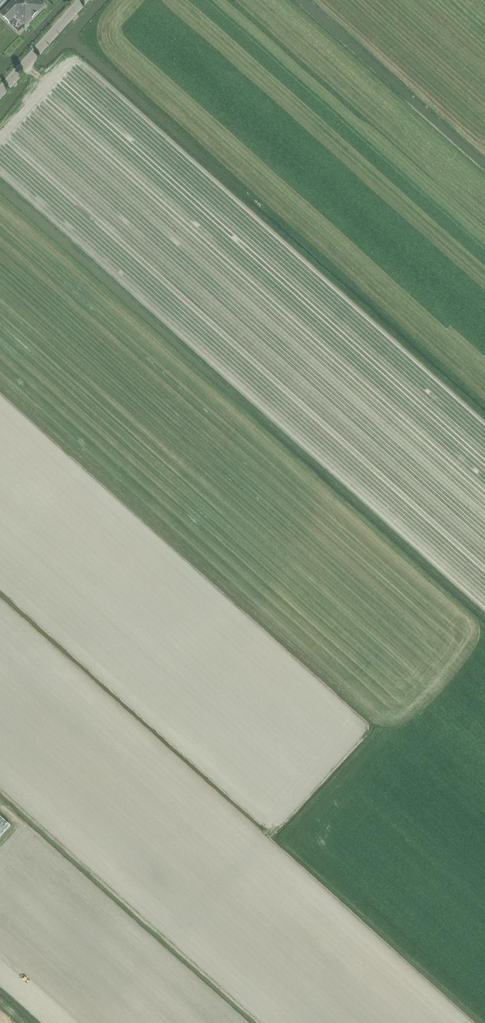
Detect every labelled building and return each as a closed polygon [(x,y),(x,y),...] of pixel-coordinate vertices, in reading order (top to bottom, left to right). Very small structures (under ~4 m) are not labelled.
[(44,5),(39,0),(13,0),(0,14),(9,22),(16,15),(26,25),(44,5)] [(46,97),(40,104),(44,107),(50,99),(46,97)] [(10,825),(0,816),(0,837),(10,825)]
